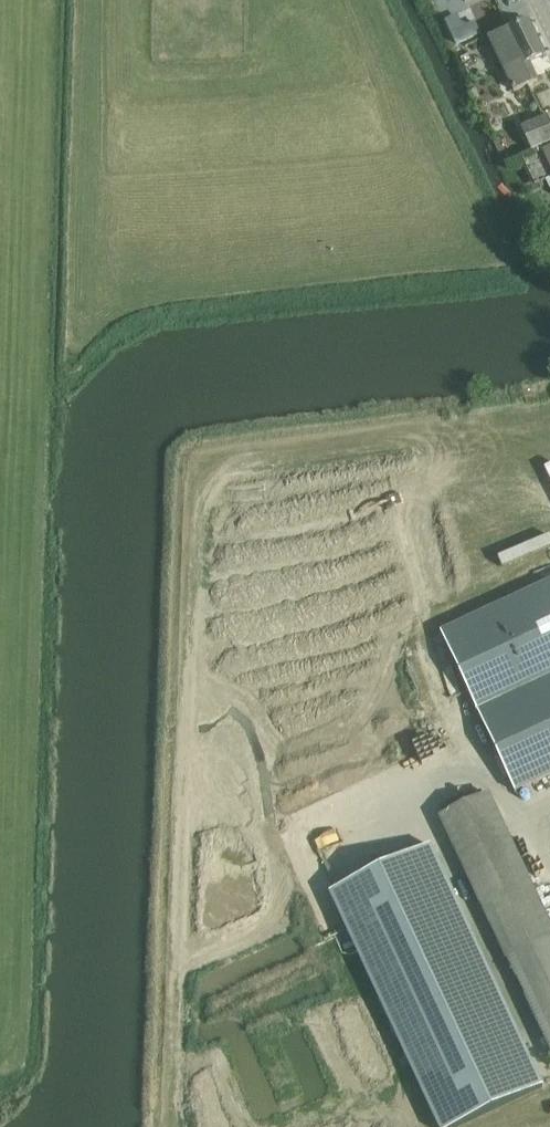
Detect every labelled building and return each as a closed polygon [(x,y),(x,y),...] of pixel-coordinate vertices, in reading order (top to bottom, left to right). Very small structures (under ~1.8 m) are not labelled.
[(492,41),(515,92),(539,81),(530,62),(546,54),(532,22),(492,41)] [(544,147),(549,144),(549,118),(549,117),(523,130),(534,152),(544,147)] [(549,778),(549,584),(443,634),(517,793),(549,778)] [(549,1047),(549,920),(491,795),(442,818),(549,1047)] [(333,893),(440,1126),(460,1126),(542,1089),(431,848),(333,893)]
